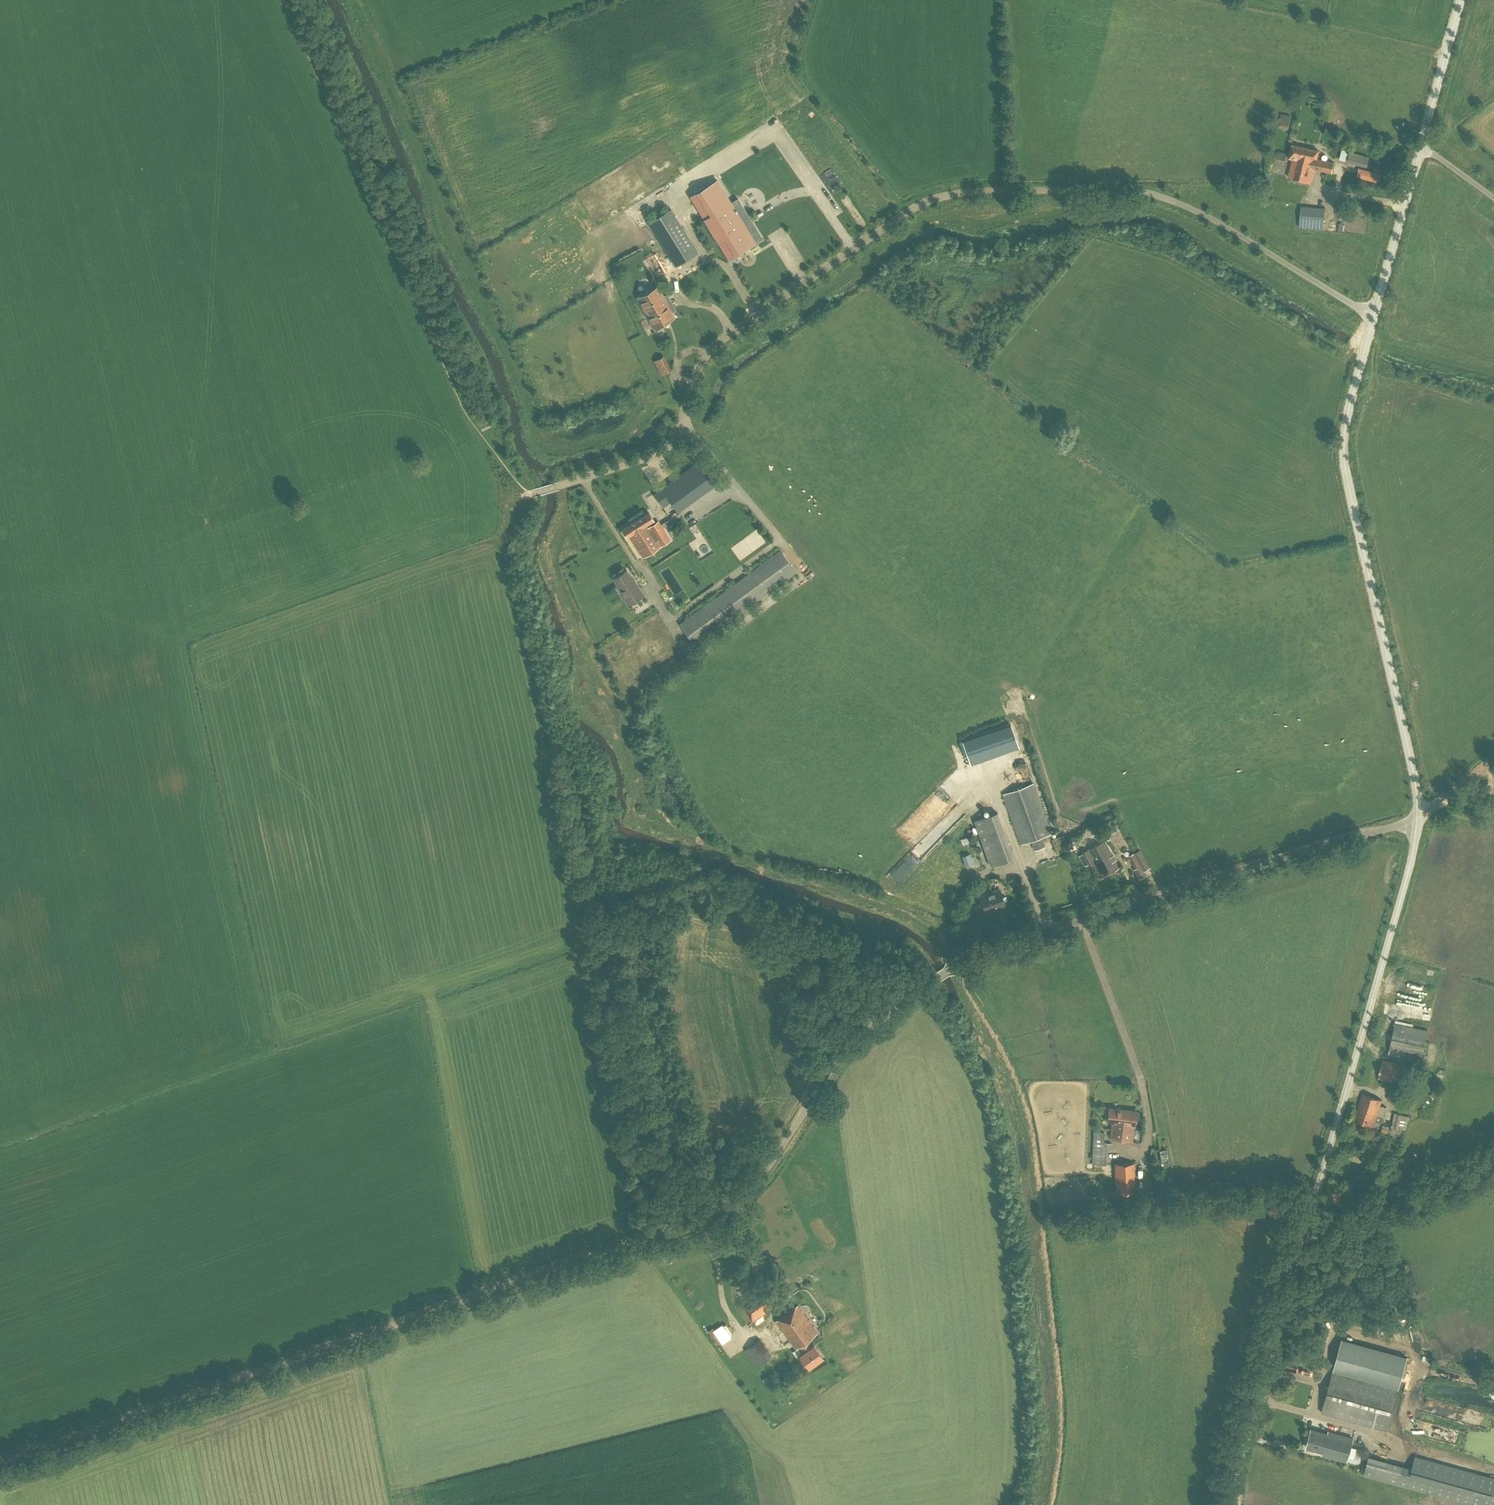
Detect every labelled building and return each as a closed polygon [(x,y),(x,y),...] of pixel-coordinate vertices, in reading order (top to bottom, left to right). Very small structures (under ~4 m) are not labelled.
[(1289,130),(1291,115),(1281,113),(1279,128),(1289,130)] [(1332,173),(1335,161),(1316,157),(1318,151),(1292,144),(1289,157),(1293,158),(1288,177),(1310,182),(1313,169),(1332,173)] [(1366,167),(1369,157),(1349,151),(1346,162),(1366,167)] [(1378,183),(1380,175),(1359,169),(1357,177),(1378,183)] [(717,181),(691,197),(729,259),(732,264),(740,259),(737,254),(755,243),(763,238),(738,198),(730,202),(717,181)] [(1323,229),(1325,208),(1301,206),(1299,228),(1323,229)] [(675,267),(698,253),(671,209),(648,222),(675,267)] [(657,276),(666,271),(656,254),(647,259),(657,276)] [(653,329),(675,317),(658,286),(637,298),(653,329)] [(666,355),(657,361),(665,374),(675,369),(666,355)] [(661,489),(670,501),(672,504),(688,493),(677,477),(661,489)] [(649,512),(622,529),(626,537),(628,536),(629,535),(631,538),(632,540),(643,557),(670,540),(659,521),(650,527),(648,524),(654,520),(649,512)] [(780,551),(744,577),(743,577),(679,623),(695,645),(796,571),(780,551)] [(634,581),(626,570),(613,579),(625,597),(624,598),(629,605),(644,595),(634,581)] [(981,775),(990,770),(987,763),(978,767),(981,775)] [(1045,846),(1042,837),(1052,833),(1034,783),(1003,794),(1021,845),(1030,841),(1034,851),(1045,846)] [(990,867),(1014,858),(997,812),(974,821),(990,867)] [(1057,855),(1066,851),(1061,837),(1052,840),(1057,855)] [(1119,868),(1104,840),(1080,853),(1088,867),(1092,864),(1100,878),(1119,868)] [(1150,868),(1140,849),(1131,854),(1123,858),(1126,863),(1130,860),(1134,869),(1133,869),(1138,879),(1141,877),(1146,874),(1144,871),(1150,868)] [(985,912),(1005,904),(1000,890),(980,897),(981,900),(979,906),(984,908),(985,912)] [(1411,1017),(1432,1022),(1434,1011),(1414,1006),(1411,1017)] [(1421,1061),(1428,1030),(1395,1023),(1388,1054),(1421,1061)] [(1398,1083),(1402,1064),(1382,1060),(1378,1079),(1398,1083)] [(1414,1109),(1422,1079),(1424,1072),(1412,1068),(1406,1089),(1391,1085),(1391,1087),(1387,1098),(1391,1100),(1402,1103),(1401,1105),(1414,1109)] [(1384,1121),(1383,1118),(1387,1107),(1380,1105),(1381,1100),(1363,1094),(1354,1119),(1373,1126),(1375,1121),(1383,1123),(1382,1127),(1381,1133),(1388,1135),(1389,1128),(1390,1122),(1384,1121)] [(1135,1125),(1137,1111),(1108,1107),(1106,1121),(1112,1122),(1110,1138),(1132,1141),(1135,1125)] [(1405,1129),(1409,1117),(1394,1112),(1388,1137),(1397,1140),(1400,1131),(1401,1129),(1405,1129)] [(1106,1165),(1107,1142),(1104,1142),(1104,1132),(1093,1131),(1092,1164),(1106,1165)] [(1372,1151),(1375,1143),(1365,1140),(1363,1148),(1372,1151)] [(1351,1151),(1348,1158),(1363,1164),(1366,1157),(1351,1151)] [(1136,1200),(1135,1193),(1134,1163),(1114,1163),(1116,1194),(1117,1200),(1136,1200)] [(1372,1200),(1375,1192),(1370,1190),(1372,1185),(1361,1182),(1357,1196),(1372,1200)] [(753,1321),(772,1308),(760,1290),(740,1303),(753,1321)] [(809,1367),(823,1357),(814,1345),(811,1347),(807,1341),(818,1332),(798,1305),(775,1321),(795,1349),(799,1346),(804,1352),(800,1355),(809,1367)] [(763,1338),(747,1351),(760,1367),(776,1354),(763,1338)] [(1333,1369),(1321,1413),(1378,1428),(1386,1430),(1406,1357),(1342,1339),(1333,1369)] [(780,1357),(773,1361),(776,1366),(783,1362),(780,1357)] [(1328,1434),(1311,1429),(1306,1447),(1323,1451),(1322,1454),(1347,1460),(1352,1438),(1329,1432),(1328,1434)] [(1363,1475),(1471,1504),(1491,1504),(1493,1495),(1493,1477),(1480,1473),(1415,1455),(1412,1467),(1369,1456),(1363,1475)]
